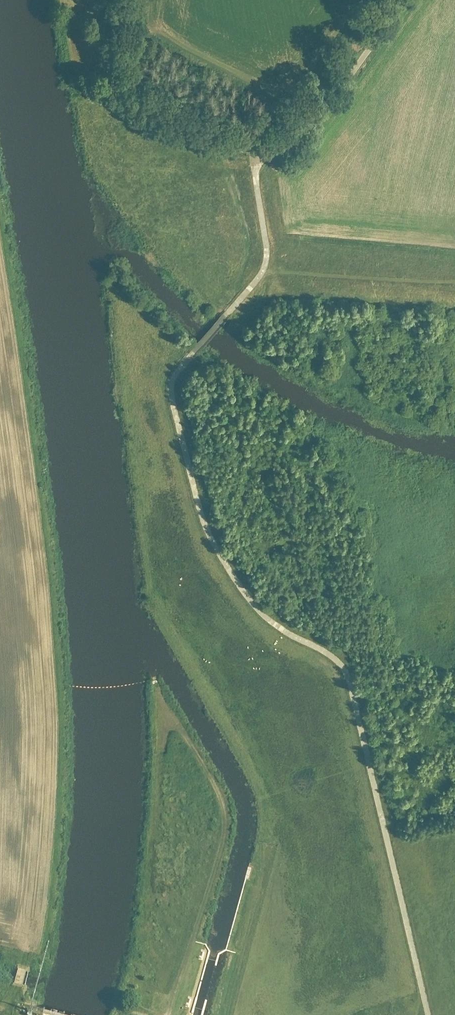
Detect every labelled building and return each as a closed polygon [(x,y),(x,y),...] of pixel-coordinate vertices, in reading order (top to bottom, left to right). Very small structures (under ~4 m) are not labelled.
[(123,10),(116,10),(116,18),(131,18),(131,6),(124,6),(123,10)]
